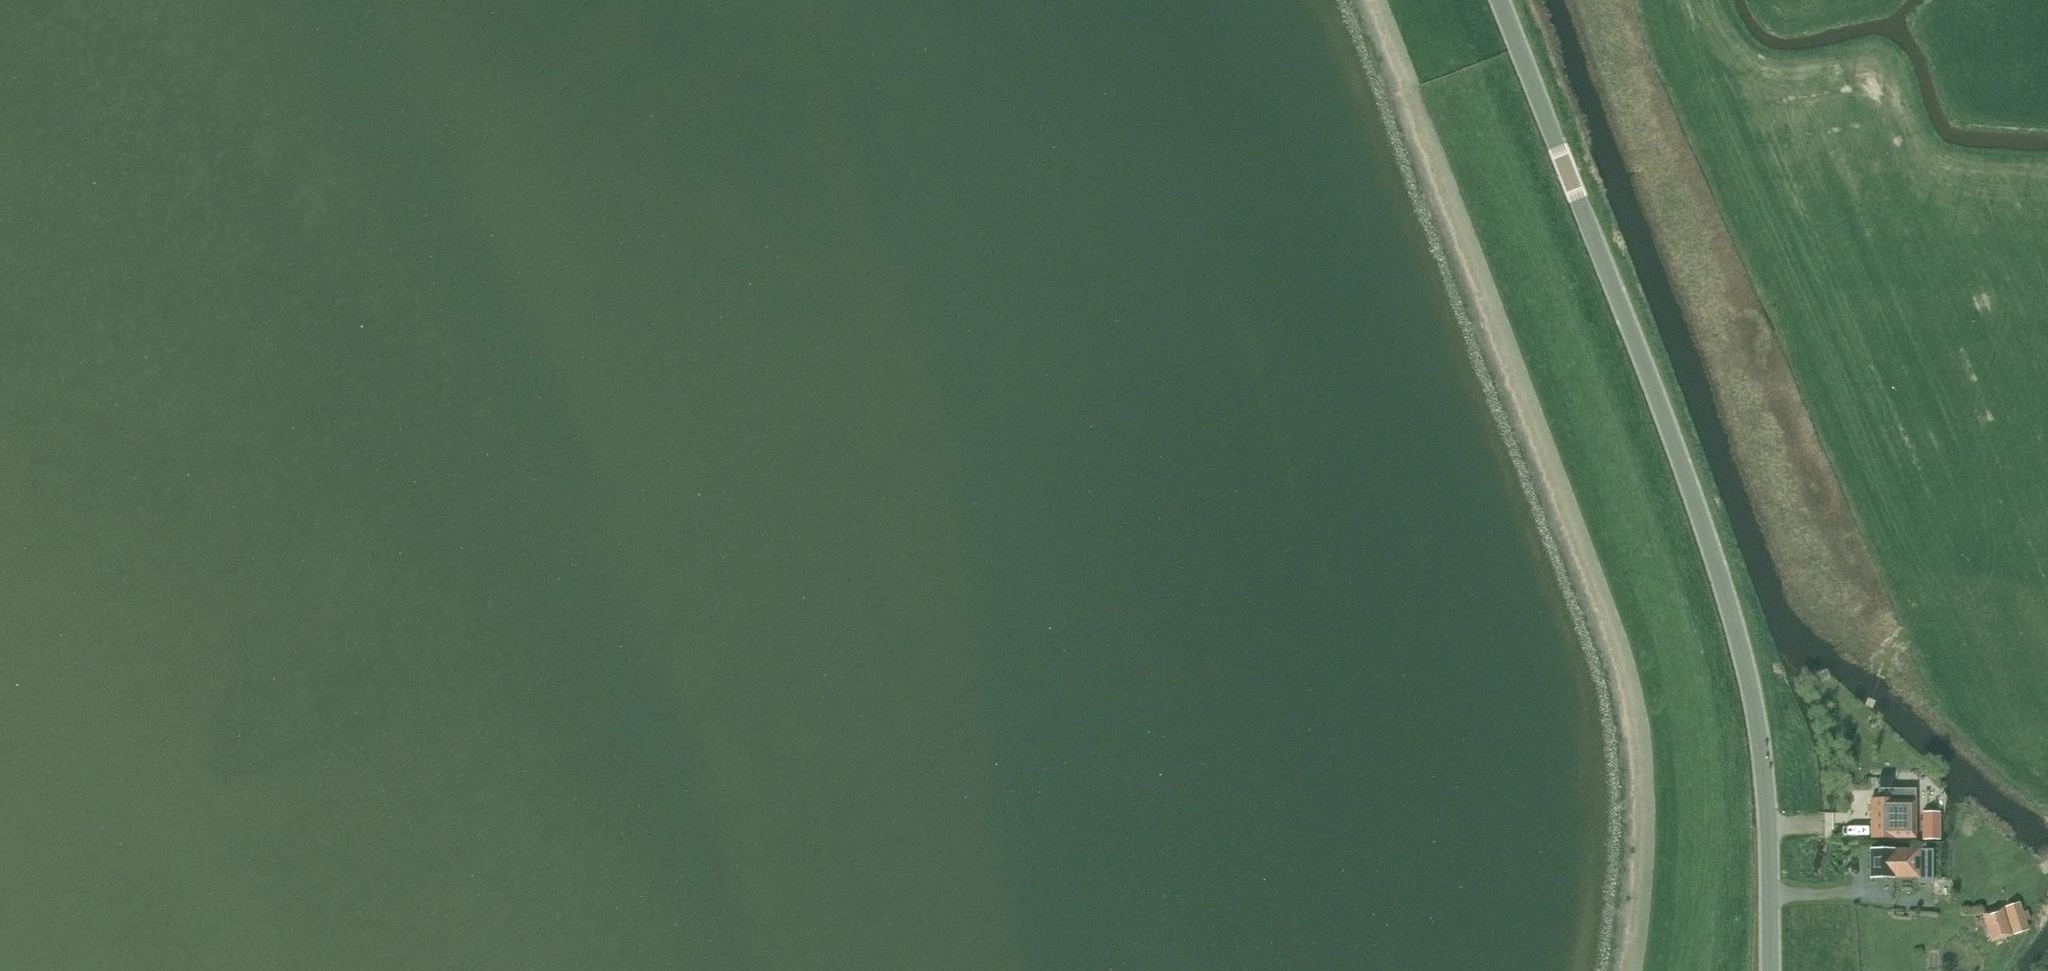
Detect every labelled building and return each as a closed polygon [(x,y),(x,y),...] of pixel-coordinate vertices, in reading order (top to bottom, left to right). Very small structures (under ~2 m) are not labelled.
[(1871,799),(1871,837),(1915,837),(1915,788),(1878,788),(1878,799),(1871,799)] [(1940,811),(1923,811),(1923,840),(1940,840),(1940,811)] [(1871,849),(1871,877),(1919,877),(1919,849),(1871,849)] [(2020,902),(2005,907),(2014,935),(2029,930),(2020,902)] [(2002,908),(1982,915),(1991,941),(2011,935),(2002,908)]
